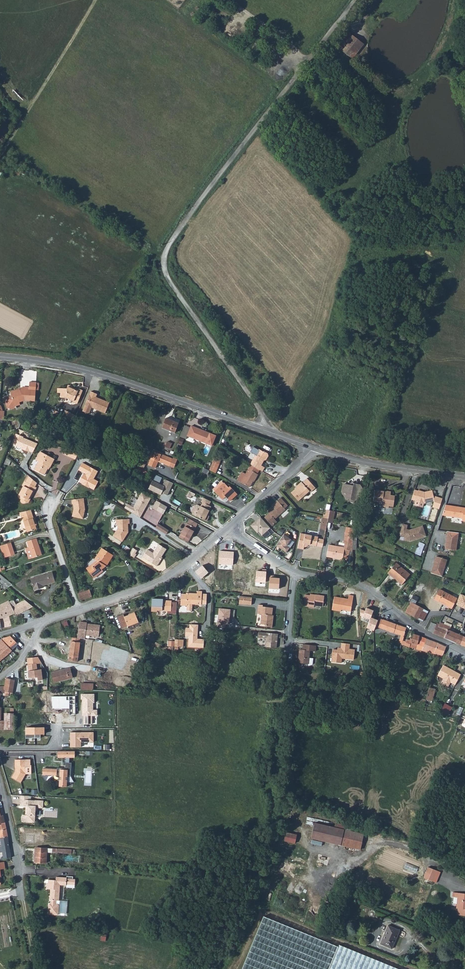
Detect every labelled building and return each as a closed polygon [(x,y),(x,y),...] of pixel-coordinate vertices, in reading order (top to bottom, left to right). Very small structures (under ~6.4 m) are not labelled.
[(352,59),(364,44),(351,34),(339,49),(352,59)] [(15,409),(15,407),(13,403),(19,401),(20,403),(24,402),(35,402),(35,397),(34,397),(34,391),(38,391),(38,388),(36,388),(36,383),(29,382),(29,387),(29,389),(22,389),(20,389),(6,394),(7,398),(6,399),(6,400),(4,401),(6,408),(8,407),(9,411),(15,409)] [(78,392),(73,390),(68,389),(67,391),(59,392),(59,396),(61,396),(61,400),(67,400),(73,402),(73,404),(77,406),(84,393),(79,391),(78,392)] [(83,414),(89,418),(93,410),(105,416),(110,405),(97,400),(98,397),(91,394),(83,414)] [(73,426),(76,419),(68,415),(65,422),(73,426)] [(162,428),(174,433),(178,424),(166,419),(162,428)] [(187,436),(210,446),(215,436),(191,426),(189,432),(187,436)] [(187,436),(189,432),(183,429),(180,437),(183,439),(186,440),(187,436)] [(12,443),(32,451),(37,442),(24,437),(24,436),(17,433),(12,443)] [(256,455),(250,465),(259,470),(262,472),(265,468),(261,465),(263,460),(266,460),(268,456),(267,454),(264,452),(263,452),(259,450),(258,450),(256,455)] [(75,460),(77,455),(72,453),(69,451),(67,456),(75,460)] [(153,452),(150,459),(157,462),(169,467),(171,459),(153,452)] [(54,461),(39,453),(35,461),(38,463),(33,471),(44,477),(48,469),(50,469),(54,461)] [(157,462),(150,459),(148,465),(155,468),(157,462)] [(96,477),(99,470),(83,461),(80,468),(88,472),(87,475),(85,474),(81,480),(85,482),(84,484),(90,487),(91,486),(96,488),(100,480),(96,477)] [(219,464),(212,461),(209,470),(215,473),(219,464)] [(259,470),(250,465),(245,474),(240,482),(249,487),(253,481),(253,482),(258,474),(257,474),(259,470)] [(240,482),(245,474),(241,472),(236,480),(240,482)] [(37,483),(28,476),(25,482),(34,487),(37,483)] [(310,493),(314,489),(311,486),(312,485),(307,479),(302,483),(301,482),(296,486),(297,487),(296,488),(291,493),(298,501),(309,492),(310,493)] [(174,484),(166,480),(162,486),(152,481),(148,489),(160,495),(161,492),(168,496),(174,484)] [(35,488),(34,487),(25,482),(23,482),(21,486),(22,487),(17,496),(20,497),(19,499),(20,499),(20,501),(20,503),(21,503),(23,503),(24,501),(26,502),(29,496),(31,496),(35,488)] [(221,482),(211,490),(213,492),(222,484),(221,482)] [(222,484),(213,492),(220,499),(223,496),(226,499),(228,502),(236,495),(229,487),(228,488),(223,483),(222,484)] [(347,485),(343,484),(341,493),(345,499),(355,500),(357,499),(360,485),(353,484),(353,486),(351,485),(349,483),(347,485)] [(194,500),(197,493),(188,490),(186,497),(194,500)] [(390,495),(390,494),(386,493),(386,492),(375,490),(374,501),(382,502),(382,507),(389,507),(389,506),(393,506),(395,496),(390,495)] [(432,490),(423,492),(418,490),(418,491),(415,490),(411,500),(415,501),(414,505),(423,507),(424,503),(434,501),(432,507),(438,509),(442,499),(433,496),(432,490)] [(141,492),(132,511),(136,513),(137,511),(142,514),(145,509),(144,509),(146,506),(151,497),(141,492)] [(210,505),(211,501),(202,497),(200,502),(201,503),(200,507),(196,506),(193,507),(191,512),(192,515),(206,522),(209,516),(207,515),(211,506),(210,505)] [(287,507),(281,498),(278,501),(272,506),(273,507),(267,511),(269,513),(264,517),(272,526),(277,522),(274,519),(285,510),(284,509),(287,507)] [(83,500),(70,500),(70,505),(72,505),(72,510),(70,519),(80,522),(83,512),(83,500)] [(161,503),(157,510),(163,514),(167,507),(161,503)] [(442,515),(462,518),(462,521),(464,522),(464,508),(446,505),(442,515)] [(36,530),(31,510),(19,513),(20,517),(22,517),(27,532),(36,530)] [(131,513),(140,519),(142,514),(137,511),(136,513),(132,511),(131,513)] [(260,517),(250,526),(257,533),(258,533),(260,536),(261,535),(265,539),(271,534),(268,531),(270,528),(260,517)] [(129,519),(116,521),(117,525),(119,526),(119,530),(114,536),(123,542),(129,533),(128,524),(130,524),(129,519)] [(195,528),(198,523),(190,519),(187,524),(187,523),(179,538),(187,543),(196,528),(195,528)] [(158,524),(155,528),(165,534),(168,530),(158,524)] [(407,525),(402,524),(399,535),(404,536),(403,540),(409,541),(425,536),(422,526),(409,530),(406,529),(407,525)] [(344,549),(348,550),(351,550),(355,529),(346,528),(343,543),(345,544),(345,548),(344,549)] [(458,533),(447,532),(445,549),(456,551),(458,533)] [(297,549),(303,550),(303,548),(305,548),(308,545),(322,548),(324,540),(318,538),(318,537),(300,533),(297,549)] [(283,534),(276,546),(286,553),(289,548),(286,547),(290,540),(288,539),(289,538),(283,534)] [(36,538),(27,541),(29,547),(21,550),(21,551),(22,552),(25,552),(28,560),(41,555),(38,547),(39,547),(36,538)] [(14,555),(11,543),(0,546),(0,548),(2,552),(5,551),(7,557),(14,555)] [(166,550),(157,545),(152,553),(147,550),(142,558),(157,567),(163,557),(162,556),(166,550)] [(344,549),(345,548),(329,545),(327,557),(343,560),(343,558),(347,559),(348,550),(344,549)] [(107,567),(113,556),(101,549),(94,559),(96,561),(99,562),(92,567),(91,565),(86,568),(94,579),(103,571),(101,569),(105,566),(107,567)] [(135,553),(131,550),(127,556),(132,560),(134,556),(133,556),(135,553)] [(217,564),(230,565),(231,552),(218,551),(217,564)] [(446,560),(436,556),(431,573),(441,576),(446,560)] [(392,576),(402,584),(410,575),(396,563),(388,574),(391,577),(392,576)] [(201,566),(194,572),(200,579),(207,573),(201,566)] [(227,578),(249,580),(250,570),(228,568),(227,578)] [(265,572),(255,571),(254,582),(264,583),(265,572)] [(55,582),(52,572),(30,580),(34,591),(44,588),(43,586),(55,582)] [(401,585),(402,584),(392,576),(391,577),(401,585)] [(279,577),(269,577),(268,588),(278,589),(279,577)] [(254,591),(267,593),(268,590),(263,589),(264,585),(255,583),(254,591)] [(77,593),(80,601),(92,598),(89,590),(84,591),(77,593)] [(443,603),(452,608),(455,602),(457,599),(439,590),(434,600),(442,604),(443,603)] [(195,593),(194,605),(206,605),(207,594),(202,594),(202,592),(197,592),(197,594),(195,593)] [(457,599),(455,602),(464,608),(464,594),(461,592),(457,599)] [(192,605),(194,605),(195,593),(186,593),(186,594),(181,594),(180,606),(187,606),(186,611),(192,611),(192,605)] [(304,595),(303,606),(314,607),(314,605),(323,606),(324,596),(310,594),(310,596),(304,595)] [(344,601),(334,600),(332,610),(341,611),(342,610),(351,612),(354,596),(349,595),(349,599),(344,598),(344,601)] [(252,598),(240,596),(239,604),(251,605),(252,598)] [(412,617),(418,619),(423,609),(414,604),(418,598),(413,596),(409,603),(407,606),(404,612),(412,617)] [(151,612),(157,612),(157,611),(167,612),(171,612),(171,603),(171,601),(163,601),(163,600),(152,599),(151,612)] [(6,627),(4,618),(14,614),(15,616),(32,607),(25,601),(11,607),(8,601),(0,605),(0,629),(6,627)] [(176,614),(177,603),(171,603),(171,612),(167,612),(167,614),(176,614)] [(258,605),(257,614),(261,614),(261,616),(260,623),(260,624),(266,625),(265,627),(272,627),(273,616),(272,616),(272,608),(263,607),(263,605),(258,605)] [(369,620),(369,618),(373,611),(365,608),(364,610),(361,609),(360,616),(362,616),(362,617),(369,620)] [(231,610),(220,609),(218,623),(230,625),(231,610)] [(423,609),(418,619),(422,622),(427,612),(423,609)] [(116,615),(121,627),(138,622),(135,612),(124,615),(123,613),(116,615)] [(375,627),(377,621),(369,618),(369,620),(365,629),(373,632),(375,627)] [(401,637),(403,638),(406,628),(383,619),(382,620),(378,618),(377,621),(375,627),(401,635),(401,637)] [(80,623),(78,635),(86,636),(99,638),(100,626),(88,625),(88,623),(81,622),(80,623)] [(437,635),(456,644),(459,635),(453,633),(449,631),(450,628),(450,627),(443,624),(442,628),(439,627),(440,624),(437,623),(436,625),(431,623),(428,631),(437,635)] [(203,648),(204,639),(198,639),(198,625),(189,624),(189,628),(185,628),(185,639),(188,639),(187,648),(203,648)] [(277,634),(258,632),(258,638),(265,639),(265,647),(276,648),(277,634)] [(406,642),(402,641),(400,645),(409,647),(411,642),(418,644),(420,636),(413,634),(412,638),(411,638),(410,640),(407,639),(406,642)] [(6,640),(4,643),(9,649),(16,643),(9,636),(4,638),(6,640)] [(427,639),(420,636),(418,644),(428,647),(429,646),(425,645),(427,639)] [(72,638),(69,656),(68,661),(78,662),(81,643),(79,643),(80,639),(77,639),(72,638)] [(1,640),(0,641),(0,662),(1,661),(12,652),(9,649),(4,643),(1,640)] [(428,647),(427,652),(442,656),(446,647),(431,641),(429,646),(428,647)] [(409,647),(423,651),(427,652),(428,647),(418,644),(411,642),(409,647)] [(333,649),(331,662),(341,663),(342,659),(353,660),(355,649),(349,649),(350,644),(341,643),(340,648),(337,648),(337,650),(333,649)] [(309,664),(309,658),(309,652),(316,652),(316,645),(302,644),(302,650),(299,650),(298,663),(309,664)] [(41,663),(38,657),(27,659),(28,671),(37,670),(37,664),(41,663)] [(450,683),(455,685),(460,674),(444,665),(438,676),(443,679),(441,683),(448,687),(450,683)] [(28,671),(29,678),(37,677),(37,681),(43,680),(41,669),(37,670),(28,671)] [(52,674),(55,683),(73,678),(70,669),(52,674)] [(15,683),(15,681),(6,678),(4,686),(1,686),(0,687),(0,694),(1,694),(1,696),(12,697),(15,683)] [(430,687),(426,698),(433,701),(437,689),(430,687)] [(95,694),(81,693),(80,700),(83,700),(81,715),(85,716),(85,724),(92,725),(93,717),(98,717),(99,711),(94,710),(95,694)] [(69,696),(53,696),(53,707),(69,706),(69,700),(69,696)] [(444,703),(439,713),(448,715),(449,712),(446,710),(448,706),(444,703)] [(13,714),(10,714),(4,713),(4,729),(13,730),(13,714)] [(44,725),(26,726),(26,737),(40,736),(40,732),(45,732),(44,725)] [(69,732),(69,748),(82,748),(82,741),(94,742),(94,733),(69,732)] [(30,760),(14,760),(14,768),(15,768),(15,771),(12,778),(21,782),(25,774),(31,774),(31,765),(30,765),(30,760)] [(71,762),(64,762),(64,768),(64,769),(60,769),(60,768),(56,768),(56,769),(42,769),(42,775),(59,775),(59,786),(66,787),(67,776),(70,776),(71,762)] [(27,800),(19,800),(19,807),(25,807),(27,807),(26,815),(25,815),(23,815),(21,817),(21,820),(23,822),(32,823),(33,816),(34,816),(35,811),(36,811),(36,808),(42,808),(42,801),(27,800)] [(361,850),(361,849),(364,834),(315,824),(311,840),(361,850)] [(295,832),(285,829),(282,840),(293,842),(295,832)] [(2,852),(3,858),(11,857),(6,830),(0,831),(0,841),(1,846),(2,852)] [(47,853),(47,848),(35,848),(34,863),(46,864),(47,853)] [(436,883),(440,873),(428,868),(424,878),(436,883)] [(74,888),(75,879),(66,879),(66,878),(56,877),(56,881),(48,880),(47,884),(46,884),(46,889),(50,890),(50,900),(50,904),(49,904),(48,905),(48,914),(49,915),(57,915),(59,914),(59,906),(58,904),(56,904),(56,901),(59,901),(59,885),(66,885),(66,888),(74,888)] [(452,893),(452,897),(457,898),(456,910),(458,910),(458,916),(464,917),(464,894),(452,893)] [(339,945),(265,916),(243,968),(330,968),(339,945)] [(391,948),(399,930),(388,925),(380,944),(391,948)] [(339,945),(330,968),(398,968),(339,945)]
